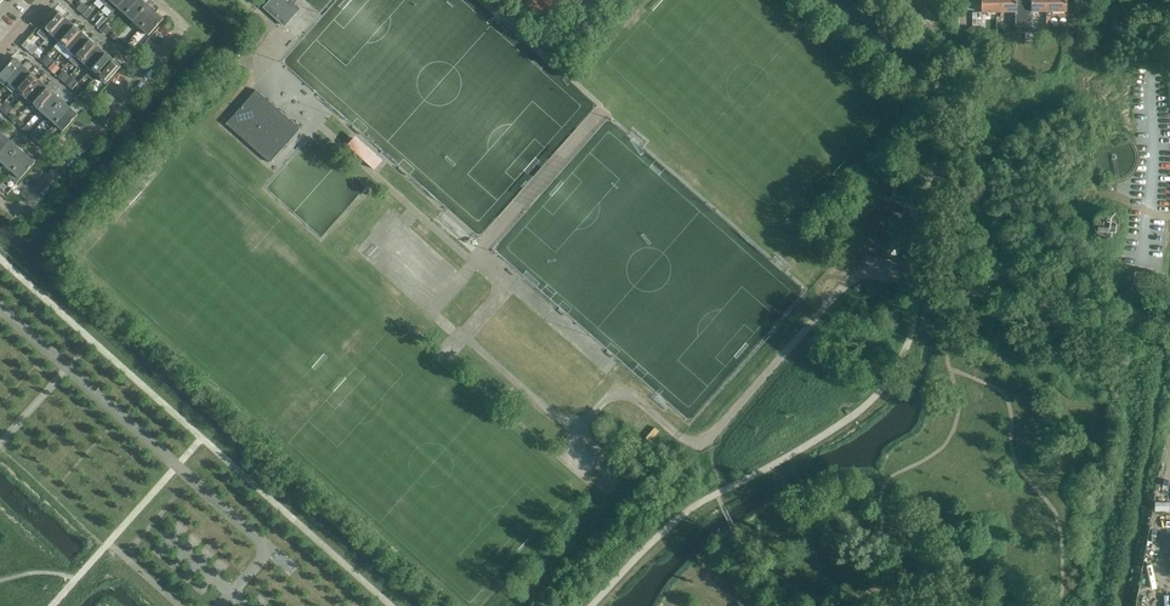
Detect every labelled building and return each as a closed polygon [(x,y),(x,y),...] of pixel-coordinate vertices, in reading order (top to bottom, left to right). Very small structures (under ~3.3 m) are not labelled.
[(117,7),(125,14),(137,0),(123,0),(117,7)] [(125,14),(132,21),(148,4),(144,0),(137,0),(125,14)] [(283,25),(299,7),(295,3),(298,0),(270,0),(263,8),(283,25)] [(996,12),(996,17),(999,17),(999,0),(982,0),(982,12),(996,12)] [(999,17),(1002,17),(1001,12),(1016,12),(1016,0),(999,0),(999,17)] [(1016,12),(1016,17),(1013,17),(1013,30),(1017,30),(1017,26),(1033,26),(1033,12),(1033,0),(1032,0),(1032,1),(1017,1),(1017,0),(1016,0),(1016,12)] [(1033,12),(1047,12),(1047,17),(1050,17),(1050,0),(1033,0),(1033,12)] [(1050,17),(1053,17),(1053,12),(1067,11),(1067,0),(1050,0),(1050,17)] [(92,15),(95,10),(83,4),(80,9),(92,15)] [(148,4),(132,21),(140,28),(156,11),(148,4)] [(43,27),(51,34),(66,17),(58,10),(43,27)] [(156,11),(140,28),(148,35),(164,18),(156,11)] [(66,17),(51,34),(59,41),(74,24),(66,17)] [(74,24),(59,41),(67,48),(81,31),(74,24)] [(81,31),(67,48),(74,55),(89,38),(81,31)] [(89,38),(74,55),(70,60),(78,67),(83,62),(82,62),(97,45),(89,38)] [(97,45),(82,62),(83,62),(90,69),(105,52),(97,45)] [(105,52),(90,69),(98,76),(113,59),(105,52)] [(15,58),(0,75),(8,82),(23,65),(15,58)] [(113,59),(98,76),(106,83),(121,66),(113,59)] [(23,65),(8,82),(16,89),(31,72),(23,65)] [(31,72),(16,89),(24,96),(39,79),(31,72)] [(39,79),(24,96),(32,103),(47,86),(39,79)] [(47,86),(32,103),(40,110),(54,93),(47,86)] [(226,123),(270,163),(300,129),(256,90),(226,123)] [(54,93),(40,110),(47,117),(62,100),(54,93)] [(62,100),(47,117),(55,124),(70,107),(62,100)] [(70,107),(55,124),(63,131),(78,114),(70,107)] [(1092,143),(1089,148),(1082,147),(1081,150),(1055,146),(1054,155),(1080,158),(1080,160),(1088,161),(1089,165),(1091,170),(1093,174),(1097,177),(1100,180),(1101,180),(1100,186),(1108,187),(1108,188),(1116,188),(1117,184),(1119,183),(1122,183),(1125,181),(1128,180),(1131,177),(1134,174),(1136,172),(1138,169),(1139,166),(1140,162),(1140,158),(1140,155),(1140,151),(1138,147),(1137,144),(1134,140),(1131,137),(1128,135),(1124,133),(1121,132),(1117,131),(1113,131),(1111,131),(1107,132),(1103,133),(1099,136),(1096,138),(1094,140),(1092,143)] [(362,132),(359,135),(368,144),(371,141),(362,132)] [(0,139),(0,154),(12,141),(4,134),(0,139)] [(0,154),(0,161),(5,165),(20,148),(12,141),(0,154)] [(1041,155),(1043,143),(1027,141),(1025,153),(1041,155)] [(20,148),(5,165),(13,172),(28,155),(20,148)] [(28,155),(13,172),(21,179),(36,162),(28,155)] [(1111,236),(1113,235),(1115,233),(1117,230),(1118,227),(1118,223),(1117,221),(1116,220),(1115,218),(1113,215),(1110,214),(1106,213),(1103,214),(1100,215),(1097,218),(1095,220),(1094,223),(1094,226),(1095,229),(1096,232),(1098,234),(1101,236),(1108,237),(1111,236)] [(888,248),(889,248),(901,249),(902,242),(889,240),(888,248)] [(1135,272),(1132,292),(1146,294),(1149,274),(1135,272)]
